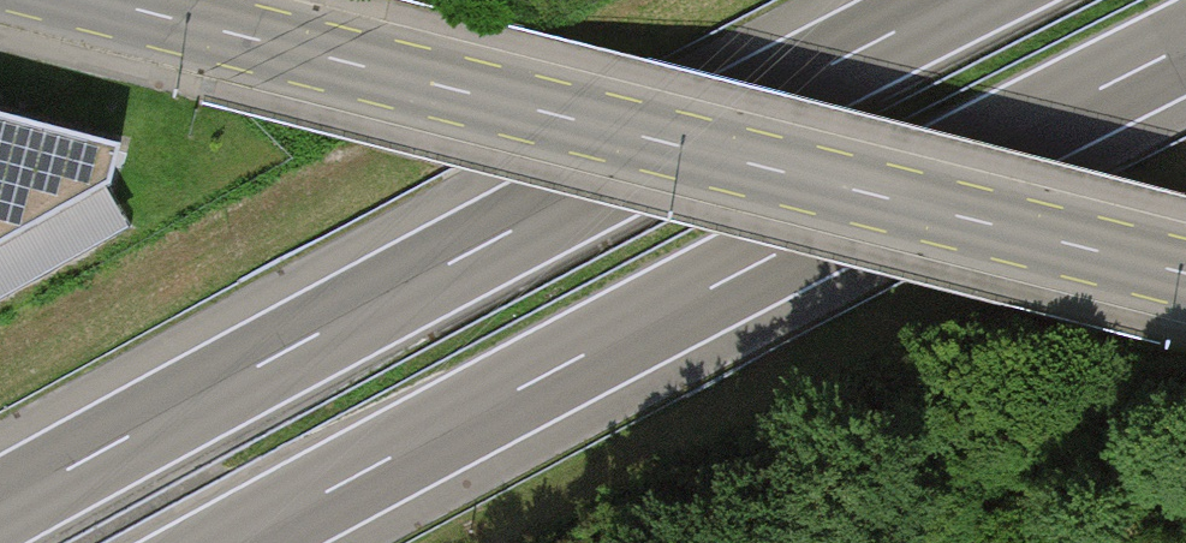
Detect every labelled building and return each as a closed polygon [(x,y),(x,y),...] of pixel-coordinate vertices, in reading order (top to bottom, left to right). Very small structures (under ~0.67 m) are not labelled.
[(119,145),(0,112),(0,244),(105,186),(110,184),(119,145)] [(134,238),(105,186),(0,244),(0,312),(134,238)]
